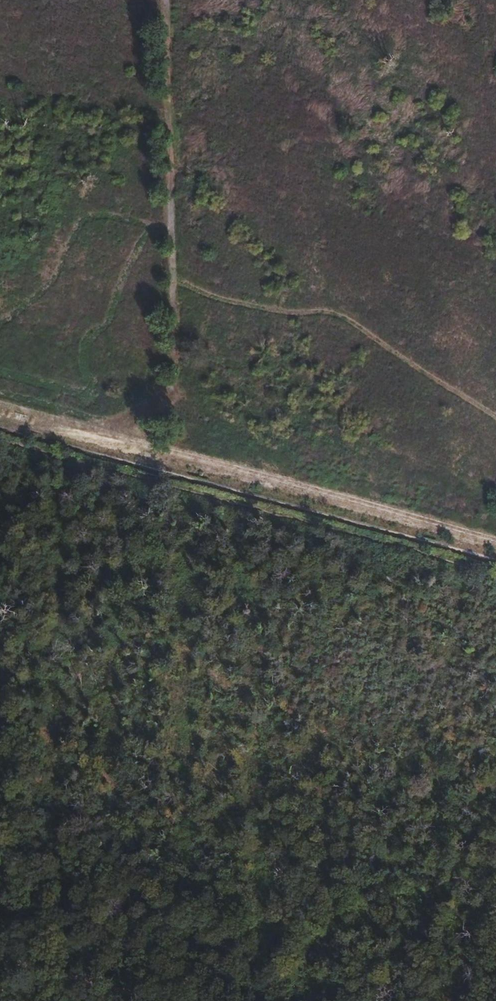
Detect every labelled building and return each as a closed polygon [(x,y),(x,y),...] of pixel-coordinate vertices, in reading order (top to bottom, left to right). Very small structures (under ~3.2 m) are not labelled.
[(15,412),(14,419),(25,421),(26,415),(15,412)]
